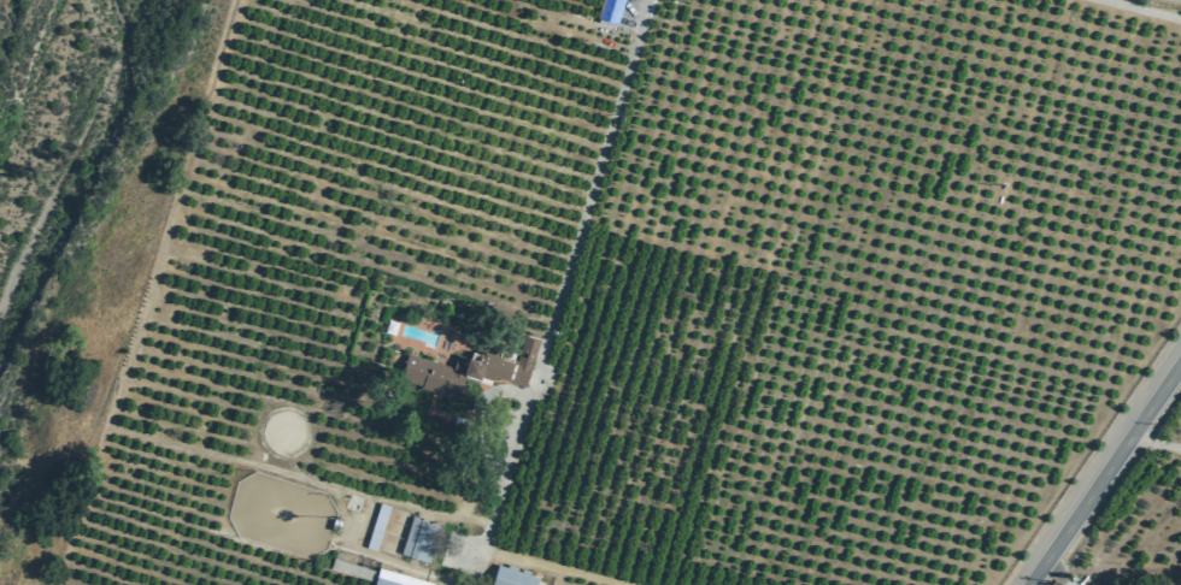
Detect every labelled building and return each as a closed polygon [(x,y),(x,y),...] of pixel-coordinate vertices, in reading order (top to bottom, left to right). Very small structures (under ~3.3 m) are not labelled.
[(599,19),(621,22),(625,0),(602,0),(599,19)] [(367,548),(378,551),(391,505),(380,502),(367,548)] [(402,555),(428,562),(438,525),(412,518),(402,555)] [(543,573),(497,566),(494,584),(541,584),(543,573)] [(435,581),(379,570),(376,584),(435,584),(435,581)]
